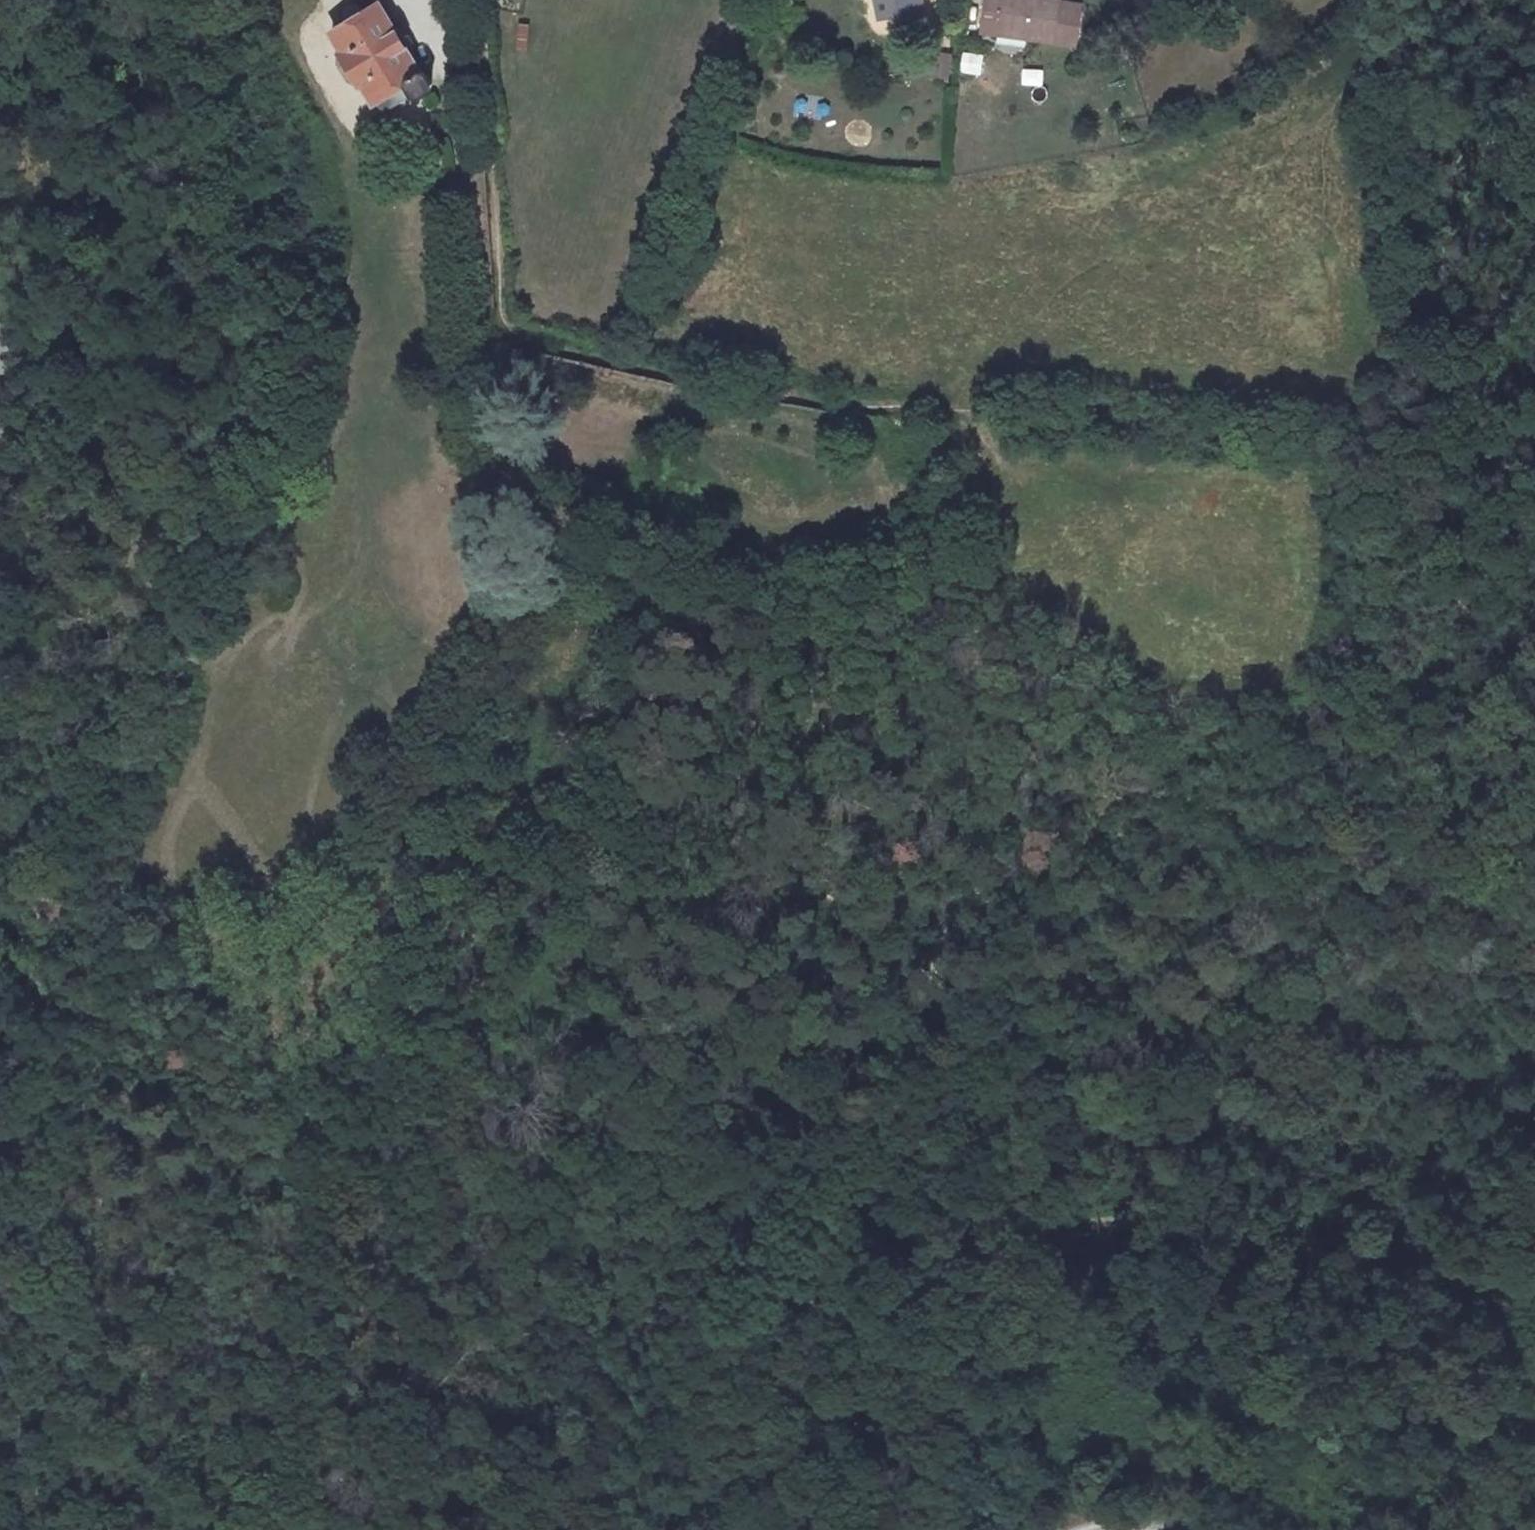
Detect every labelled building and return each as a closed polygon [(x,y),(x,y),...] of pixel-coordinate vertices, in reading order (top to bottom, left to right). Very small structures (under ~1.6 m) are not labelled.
[(1055,49),(1056,44),(1053,43),(1053,41),(1056,42),(1076,45),(1081,12),(1061,10),(1061,7),(1005,0),(985,0),(980,38),(1055,49)] [(358,14),(354,5),(347,1),(335,7),(333,16),(338,25),(358,14)] [(411,72),(371,7),(358,14),(338,25),(325,32),(335,51),(331,53),(350,84),(352,83),(366,101),(384,91),(390,102),(403,95),(410,98),(421,91),(422,85),(415,75),(411,72)] [(366,101),(372,112),(390,102),(384,91),(366,101)] [(872,141),(869,119),(848,122),(851,144),(872,141)]
